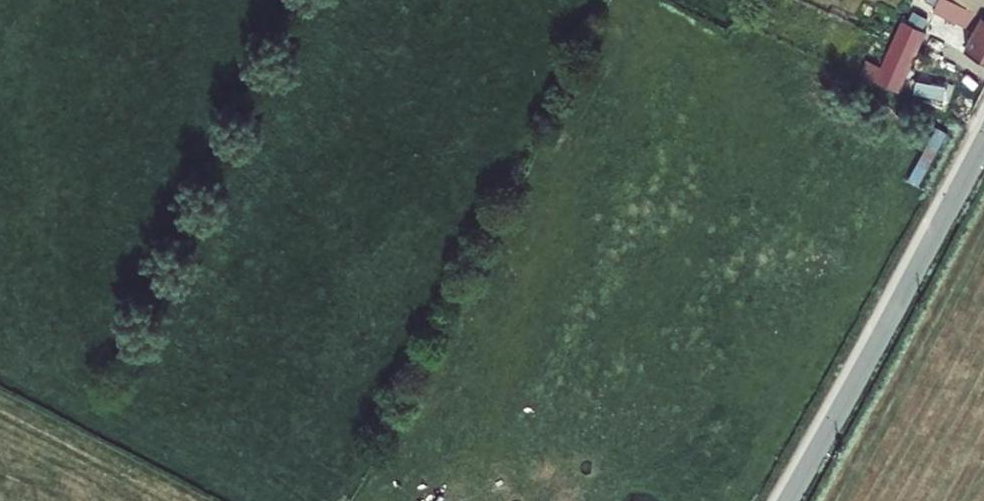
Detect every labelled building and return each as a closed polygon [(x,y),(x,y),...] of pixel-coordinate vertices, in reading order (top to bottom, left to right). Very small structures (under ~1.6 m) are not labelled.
[(976,0),(949,0),(946,6),(983,25),(983,4),(976,0)] [(916,13),(887,75),(910,85),(938,25),(916,13)]
